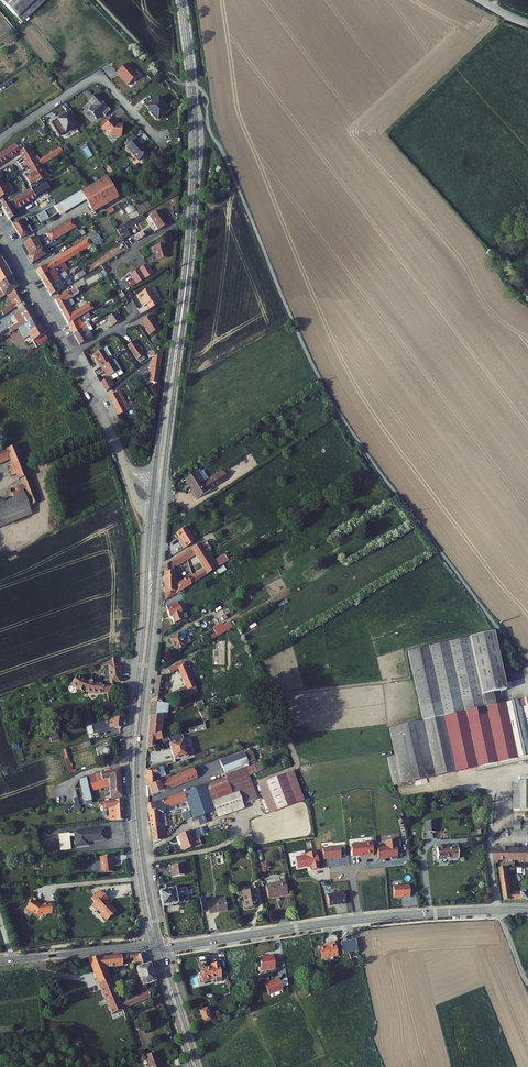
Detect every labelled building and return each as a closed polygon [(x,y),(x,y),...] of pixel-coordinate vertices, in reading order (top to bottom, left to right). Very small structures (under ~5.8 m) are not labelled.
[(21,27),(53,0),(0,0),(0,3),(21,27)] [(122,82),(127,87),(136,79),(125,66),(116,75),(120,79),(121,79),(123,81),(122,82)] [(15,84),(12,79),(0,85),(0,92),(15,84)] [(101,106),(93,97),(88,102),(92,107),(87,112),(94,121),(101,116),(103,118),(109,112),(105,108),(103,109),(101,106)] [(114,126),(109,121),(100,129),(108,138),(118,139),(119,138),(119,133),(121,133),(121,127),(114,126)] [(138,145),(134,141),(124,150),(136,163),(141,159),(140,158),(144,154),(139,148),(139,149),(136,146),(138,145)] [(11,158),(19,152),(14,145),(0,154),(0,165),(11,158)] [(32,150),(30,146),(19,152),(28,167),(35,162),(39,160),(36,156),(33,158),(29,152),(32,150)] [(62,152),(59,147),(43,157),(46,162),(62,152)] [(46,162),(43,157),(39,160),(35,162),(28,167),(32,173),(34,177),(27,181),(31,188),(45,179),(38,167),(46,162)] [(34,177),(32,173),(25,177),(27,181),(34,177)] [(119,199),(107,179),(82,193),(86,200),(93,214),(119,199)] [(9,181),(5,184),(0,187),(0,198),(14,189),(9,181)] [(40,205),(30,188),(1,205),(9,220),(20,213),(17,208),(29,201),(34,209),(40,205)] [(82,193),(81,192),(55,207),(58,214),(59,216),(86,200),(82,193)] [(58,214),(55,207),(44,213),(48,219),(58,214)] [(115,213),(112,208),(104,212),(107,218),(115,213)] [(169,226),(160,211),(150,217),(153,222),(158,231),(159,232),(169,226)] [(48,219),(44,213),(38,216),(42,223),(48,219)] [(145,219),(142,215),(116,231),(122,241),(130,236),(126,230),(145,219)] [(92,224),(88,216),(74,225),(76,228),(78,232),(81,230),(92,224)] [(19,219),(10,223),(14,230),(22,225),(23,225),(22,222),(27,218),(27,217),(24,219),(19,219)] [(74,225),(71,219),(45,234),(47,238),(38,243),(34,236),(22,242),(29,254),(40,248),(51,242),(56,239),(76,228),(74,225)] [(158,231),(153,222),(149,225),(155,233),(158,231)] [(27,229),(25,230),(22,225),(14,230),(19,238),(29,232),(27,229)] [(101,240),(97,234),(79,245),(82,250),(101,240)] [(144,238),(142,234),(135,238),(137,242),(144,238)] [(60,246),(56,239),(51,242),(56,249),(60,246)] [(71,257),(82,250),(79,245),(68,251),(71,257)] [(169,260),(165,245),(154,249),(158,263),(169,260)] [(45,255),(40,248),(29,254),(26,256),(30,264),(45,255)] [(62,262),(71,257),(68,251),(57,257),(61,263),(62,262)] [(0,255),(0,288),(1,289),(3,288),(14,280),(0,255)] [(38,277),(61,263),(57,257),(34,271),(38,277)] [(66,269),(62,262),(61,263),(38,277),(42,283),(56,275),(57,274),(62,271),(63,270),(66,269)] [(151,277),(143,264),(137,268),(138,271),(130,275),(136,285),(151,277)] [(67,276),(63,270),(62,271),(57,274),(56,275),(42,283),(45,289),(59,281),(65,277),(67,276)] [(71,284),(67,276),(65,277),(59,281),(45,289),(49,296),(71,284)] [(14,280),(3,288),(1,289),(3,294),(0,296),(0,303),(9,298),(19,292),(20,291),(17,286),(14,280)] [(159,306),(149,288),(138,294),(143,301),(141,302),(144,307),(147,305),(150,311),(159,306)] [(75,290),(73,289),(69,292),(53,301),(67,324),(78,318),(92,310),(89,304),(70,315),(66,308),(73,304),(70,299),(78,295),(75,290)] [(26,305),(19,292),(9,298),(12,304),(8,306),(10,310),(3,315),(6,318),(17,310),(25,305),(26,305)] [(28,309),(26,305),(25,305),(17,310),(21,318),(17,320),(19,325),(9,331),(12,334),(21,329),(37,320),(30,308),(28,309)] [(119,321),(115,314),(108,319),(112,325),(119,321)] [(154,318),(153,316),(142,322),(144,325),(154,318)] [(82,324),(78,318),(67,324),(73,334),(80,330),(81,331),(84,329),(87,328),(90,326),(88,322),(84,324),(84,323),(82,324)] [(161,329),(154,318),(144,325),(151,336),(161,329)] [(42,329),(37,320),(21,329),(21,330),(24,328),(26,331),(27,333),(28,334),(29,337),(42,329)] [(81,331),(85,338),(78,342),(80,345),(93,337),(89,332),(93,329),(91,326),(90,326),(87,328),(84,329),(81,331)] [(26,331),(24,328),(21,330),(21,329),(19,330),(26,341),(30,338),(29,337),(28,334),(27,333),(26,331)] [(50,342),(42,329),(29,337),(30,338),(37,350),(50,342)] [(85,338),(81,331),(80,330),(73,334),(78,342),(85,338)] [(145,355),(135,342),(128,346),(138,360),(145,355)] [(112,355),(106,346),(93,354),(99,363),(98,363),(100,367),(112,360),(113,359),(111,356),(112,355)] [(149,384),(158,385),(163,352),(153,360),(149,384)] [(121,369),(114,358),(113,359),(112,360),(118,370),(121,369)] [(118,370),(112,360),(100,367),(102,371),(103,371),(107,377),(100,381),(106,390),(114,385),(111,380),(123,373),(121,369),(118,370)] [(115,392),(109,395),(119,414),(130,407),(120,389),(115,392)] [(27,511),(37,507),(16,448),(5,453),(6,454),(0,456),(0,464),(8,461),(11,466),(7,468),(11,478),(14,476),(16,482),(18,481),(21,488),(14,491),(15,495),(12,496),(14,501),(0,507),(0,521),(27,511)] [(196,471),(184,479),(187,484),(188,484),(192,489),(189,491),(194,499),(221,481),(216,473),(201,483),(198,477),(200,476),(196,471)] [(0,521),(0,529),(30,518),(27,511),(0,521)] [(196,540),(187,525),(178,532),(182,538),(181,539),(186,547),(196,540)] [(201,541),(192,546),(205,567),(196,572),(195,570),(177,581),(178,590),(216,566),(201,541)] [(173,558),(166,563),(165,569),(175,568),(175,565),(177,564),(173,558)] [(175,568),(165,569),(165,597),(175,591),(175,568)] [(180,598),(167,604),(171,615),(173,614),(176,621),(185,617),(179,601),(181,600),(180,598)] [(217,630),(219,633),(228,629),(224,621),(215,626),(217,630)] [(184,628),(168,637),(175,649),(185,644),(184,643),(190,639),(187,635),(186,636),(184,633),(186,632),(184,628)] [(493,634),(410,651),(422,707),(491,694),(505,692),(493,634)] [(192,653),(185,657),(193,670),(200,666),(192,653)] [(185,657),(178,661),(190,682),(183,685),(184,688),(193,685),(199,682),(193,670),(185,657)] [(100,685),(85,691),(88,692),(108,690),(110,702),(107,702),(109,711),(118,709),(117,700),(113,701),(111,690),(118,689),(116,683),(124,682),(121,666),(111,667),(112,672),(105,673),(107,683),(111,682),(111,684),(100,685)] [(170,691),(173,676),(158,673),(155,694),(163,694),(169,695),(176,692),(178,691),(177,688),(170,691)] [(85,682),(74,678),(69,686),(85,691),(100,685),(100,682),(92,683),(92,681),(92,680),(90,679),(89,679),(87,679),(86,680),(85,681),(85,682)] [(195,688),(193,685),(184,688),(178,691),(176,692),(177,695),(195,688)] [(521,693),(510,695),(512,703),(523,701),(521,693)] [(162,699),(163,694),(155,694),(155,699),(151,698),(149,713),(165,708),(166,700),(162,699)] [(491,694),(422,707),(424,721),(494,707),(491,694)] [(517,761),(527,758),(527,700),(523,701),(512,703),(505,705),(517,761)] [(424,721),(390,728),(395,755),(387,756),(393,784),(517,761),(505,705),(494,707),(424,721)] [(167,708),(165,708),(149,713),(147,723),(162,723),(166,722),(167,708)] [(126,717),(119,716),(118,718),(114,719),(113,727),(124,728),(126,717)] [(209,720),(205,721),(206,723),(187,729),(188,733),(199,730),(199,731),(211,727),(209,720)] [(161,733),(162,723),(147,723),(145,734),(161,733)] [(161,734),(161,733),(145,734),(145,746),(154,745),(154,739),(160,738),(162,744),(169,741),(169,740),(168,732),(161,734)] [(174,739),(169,741),(174,762),(189,758),(183,737),(174,739)] [(92,741),(66,748),(67,753),(94,745),(93,741),(92,741)] [(114,742),(98,746),(101,756),(112,757),(118,755),(114,742)] [(245,751),(221,760),(227,775),(251,766),(250,764),(257,761),(254,750),(246,753),(245,751)] [(205,751),(193,756),(195,761),(207,756),(205,751)] [(161,765),(144,769),(144,777),(145,777),(146,786),(147,786),(164,779),(161,765)] [(76,785),(80,802),(94,799),(92,787),(112,781),(114,797),(125,796),(122,766),(77,778),(78,784),(76,785)] [(164,779),(147,786),(149,795),(164,789),(164,790),(198,777),(194,768),(164,779)] [(196,787),(211,834),(225,830),(220,816),(244,808),(243,804),(255,800),(246,770),(196,787)] [(295,773),(260,785),(269,813),(304,802),(295,773)] [(516,782),(516,811),(527,811),(527,782),(516,782)] [(162,798),(148,802),(154,847),(165,843),(164,833),(168,833),(167,813),(165,813),(164,808),(188,800),(199,838),(211,834),(196,787),(185,791),(185,793),(163,801),(162,798)] [(127,818),(125,797),(108,800),(108,806),(112,805),(113,820),(127,818)] [(424,831),(435,831),(435,821),(424,821),(424,831)] [(513,829),(521,829),(521,821),(513,821),(513,829)] [(110,838),(109,826),(78,830),(78,831),(73,832),(73,831),(63,832),(65,848),(75,847),(73,834),(78,834),(79,845),(93,843),(92,840),(110,838)] [(196,828),(178,834),(182,844),(193,840),(199,838),(196,828)] [(195,846),(193,840),(182,844),(183,849),(195,846)] [(168,842),(154,847),(155,854),(171,848),(168,842)] [(457,846),(436,847),(437,859),(458,858),(457,846)] [(494,851),(495,861),(513,861),(513,851),(494,851)] [(513,851),(513,861),(527,861),(527,851),(513,851)] [(119,863),(118,854),(105,855),(105,860),(106,872),(118,870),(117,863),(119,863)] [(183,861),(168,863),(169,870),(171,869),(172,875),(185,873),(183,861)] [(511,892),(507,868),(498,869),(504,901),(513,900),(523,900),(521,892),(511,892)] [(279,881),(265,883),(267,897),(287,894),(284,878),(279,879),(279,881)] [(408,897),(407,885),(391,886),(392,897),(403,897),(403,898),(408,897)] [(166,888),(159,888),(161,905),(188,901),(188,895),(176,896),(175,886),(166,888)] [(248,886),(238,888),(239,892),(242,892),(244,908),(256,906),(254,890),(249,891),(248,886)] [(111,899),(105,891),(95,899),(98,902),(95,904),(98,909),(101,909),(104,913),(104,916),(108,921),(118,913),(115,909),(115,908),(112,904),(112,903),(111,902),(111,899)] [(344,903),(342,892),(326,895),(327,905),(334,904),(333,903),(336,903),(336,904),(339,903),(340,904),(344,903)] [(205,896),(199,897),(201,910),(207,909),(208,912),(226,909),(224,898),(206,901),(205,896)] [(41,901),(36,897),(29,906),(30,908),(35,912),(35,911),(40,915),(44,914),(45,915),(50,915),(49,914),(55,913),(54,903),(46,903),(46,904),(43,904),(42,905),(40,903),(41,901)] [(345,936),(331,940),(333,950),(348,947),(345,936)] [(312,957),(328,953),(325,939),(317,941),(318,943),(309,945),(312,957)] [(260,949),(254,950),(256,962),(258,964),(270,962),(270,960),(268,952),(268,950),(260,951),(260,949)] [(139,954),(101,957),(105,965),(122,964),(122,961),(138,956),(141,963),(137,964),(144,985),(157,981),(151,963),(149,964),(145,953),(139,955),(139,954)] [(220,971),(216,956),(209,958),(209,960),(207,960),(207,962),(203,962),(203,963),(202,961),(198,964),(199,965),(198,966),(200,968),(197,970),(201,977),(208,973),(213,972),(214,972),(220,971)] [(101,957),(89,958),(112,1014),(124,1010),(121,1003),(120,1004),(105,965),(101,957)] [(274,972),(260,978),(264,989),(278,983),(277,981),(282,979),(281,971),(274,974),(274,972)] [(149,992),(121,1003),(124,1010),(126,1016),(133,1013),(131,1008),(151,1000),(149,992)] [(201,1012),(206,1025),(217,1021),(215,1016),(212,1018),(209,1009),(201,1012)] [(146,1058),(150,1066),(162,1066),(157,1054),(146,1058)]
